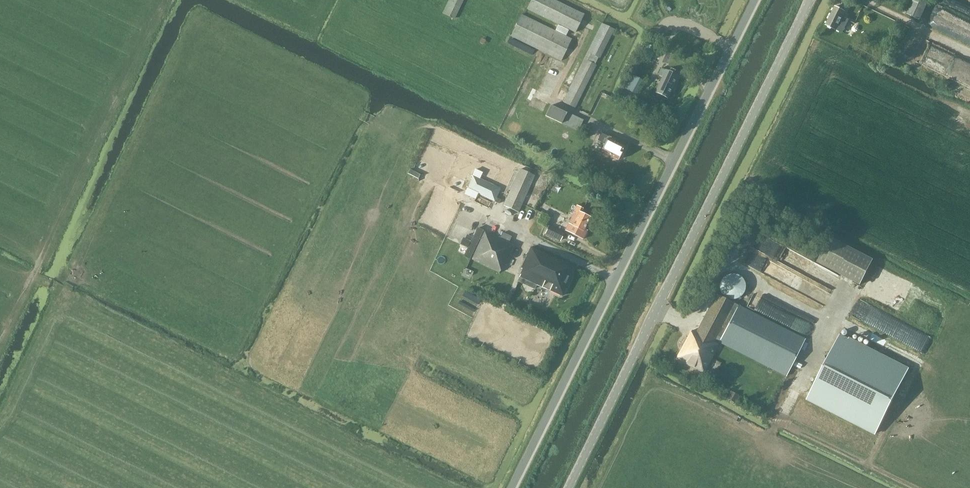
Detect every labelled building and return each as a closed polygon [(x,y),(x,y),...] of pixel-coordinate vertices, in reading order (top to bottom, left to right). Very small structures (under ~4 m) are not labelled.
[(442,13),(454,19),(463,0),(448,0),(442,13)] [(584,14),(555,0),(531,0),(526,9),(575,33),(584,14)] [(906,14),(920,20),(928,2),(923,0),(913,0),(906,14)] [(825,26),(842,34),(849,20),(843,17),(845,12),(834,7),(825,26)] [(560,61),(572,39),(521,14),(510,36),(560,61)] [(595,64),(598,58),(613,29),(601,23),(587,52),(580,66),(562,102),(573,107),(595,65),(595,64)] [(647,42),(640,57),(650,61),(656,48),(651,46),(651,44),(647,42)] [(661,77),(654,93),(667,99),(678,75),(661,68),(658,75),(661,77)] [(633,105),(637,96),(634,95),(642,80),(632,74),(619,99),(626,102),(633,105)] [(545,116),(561,124),(566,113),(550,105),(545,116)] [(566,113),(561,124),(577,132),(583,120),(567,112),(566,113)] [(604,144),(601,152),(617,160),(624,147),(613,142),(614,139),(608,136),(608,137),(601,133),(597,141),(604,144)] [(535,176),(520,169),(503,205),(518,212),(535,176)] [(473,176),(466,189),(494,202),(500,188),(473,176)] [(587,230),(584,229),(590,217),(581,213),(583,208),(576,205),(572,213),(573,213),(565,230),(582,239),(587,230)] [(542,213),(537,223),(545,227),(550,217),(542,213)] [(544,233),(560,241),(563,234),(548,226),(544,233)] [(503,264),(505,265),(514,245),(509,242),(511,236),(502,232),(499,238),(484,231),(471,260),(499,272),(500,271),(503,264)] [(849,248),(842,244),(828,237),(815,262),(836,272),(842,276),(860,285),(873,260),(849,248)] [(522,268),(519,277),(562,296),(575,267),(530,247),(521,268),(522,268)] [(740,278),(738,276),(737,275),(734,275),(732,275),(730,275),(728,275),(726,276),(724,277),(723,278),(721,280),(720,282),(719,284),(719,286),(719,288),(719,291),(720,293),(721,295),(723,296),(724,298),(726,299),(728,300),(730,300),(732,300),(734,300),(737,299),(738,298),(740,297),(742,295),(743,294),(744,292),(744,290),(745,287),(744,285),(744,283),(743,281),(742,279),(740,278)] [(716,351),(719,345),(713,341),(715,339),(786,376),(805,339),(716,295),(696,333),(692,330),(691,332),(690,332),(687,338),(686,338),(675,359),(703,374),(704,374),(706,373),(717,352),(716,351)] [(910,369),(841,335),(809,399),(878,433),(910,369)]
